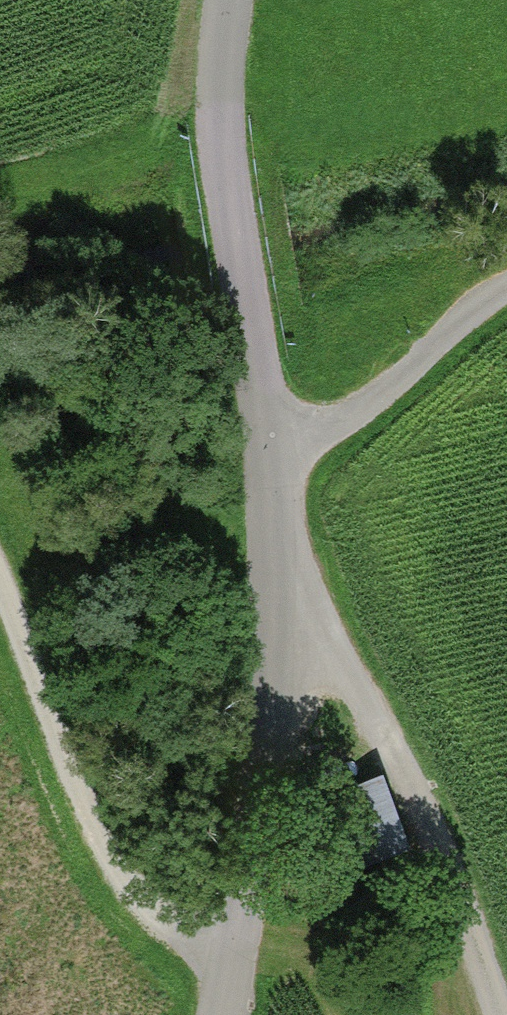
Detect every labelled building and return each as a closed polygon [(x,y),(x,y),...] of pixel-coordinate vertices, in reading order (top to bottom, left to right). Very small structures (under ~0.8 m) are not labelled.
[(415,847),(384,774),(319,802),(349,875),(415,847)]
